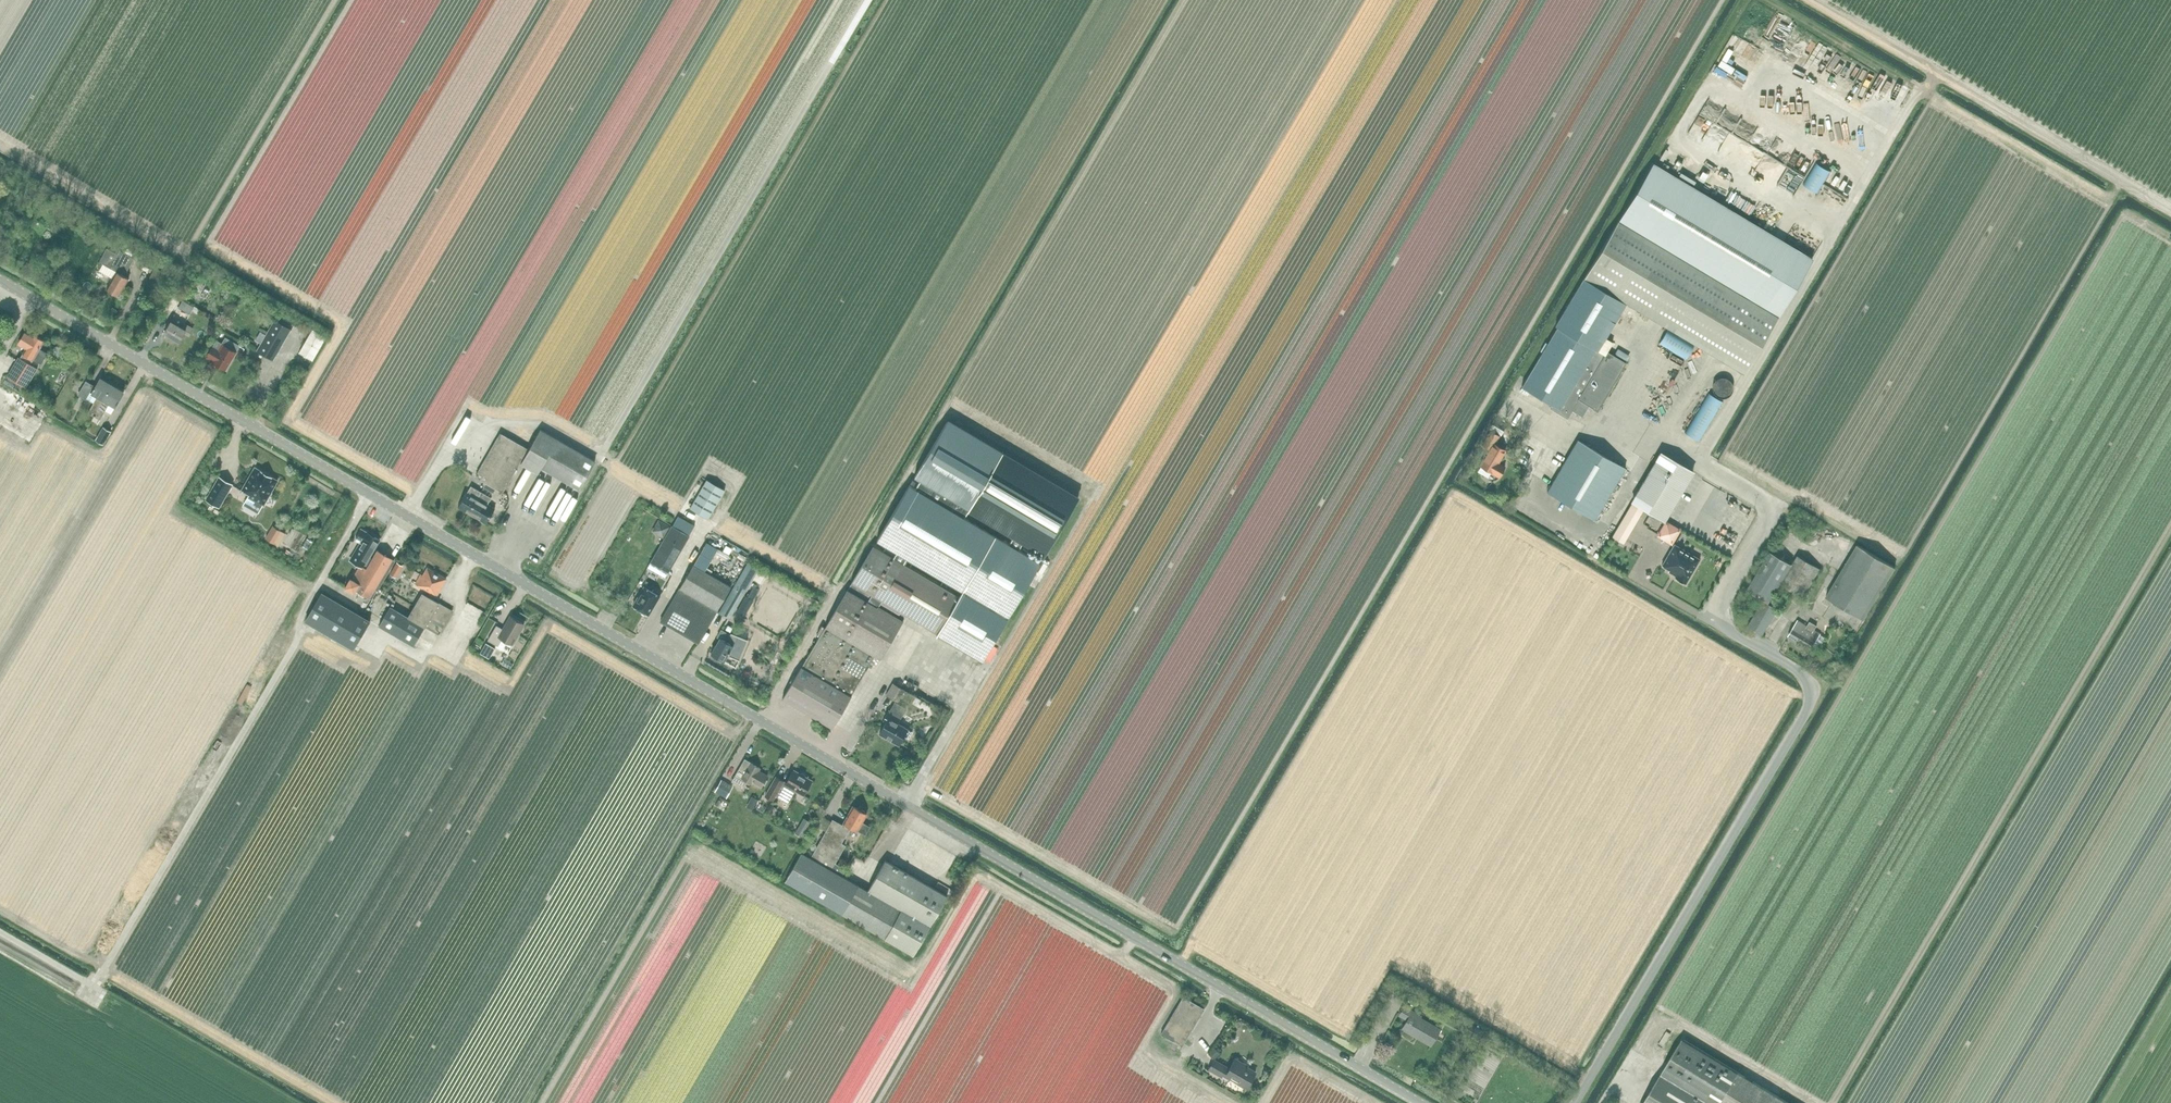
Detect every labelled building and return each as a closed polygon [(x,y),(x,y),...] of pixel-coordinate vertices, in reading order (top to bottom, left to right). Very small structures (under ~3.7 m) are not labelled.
[(1783,18),(1778,26),(1792,34),(1797,26),(1783,18)] [(1900,77),(1865,57),(1861,65),(1857,62),(1850,74),(1867,83),(1876,68),(1898,81),(1900,77)] [(1764,84),(1764,97),(1776,97),(1776,102),(1781,102),(1781,91),(1775,92),(1774,84),(1764,84)] [(1907,99),(1912,90),(1907,87),(1902,95),(1907,99)] [(1837,103),(1830,105),(1833,113),(1840,110),(1837,103)] [(1834,133),(1840,135),(1844,125),(1838,123),(1834,133)] [(1787,156),(1789,152),(1786,149),(1788,146),(1782,143),(1777,151),(1787,156)] [(1832,180),(1838,166),(1823,159),(1807,197),(1835,209),(1846,186),(1832,180)] [(1745,373),(1779,316),(1814,258),(1653,162),(1619,221),(1584,279),(1555,326),(1558,327),(1522,387),(1552,405),(1550,407),(1566,417),(1568,416),(1572,409),(1581,414),(1583,414),(1588,405),(1598,411),(1626,363),(1620,359),(1614,356),(1607,352),(1613,342),(1605,338),(1626,303),(1745,373)] [(1841,181),(1846,172),(1841,169),(1836,178),(1841,181)] [(1726,196),(1747,206),(1755,190),(1735,181),(1733,186),(1731,186),(1726,196)] [(119,296),(130,278),(126,275),(135,259),(120,250),(118,254),(107,248),(99,262),(104,264),(100,270),(113,278),(107,289),(109,290),(109,291),(112,293),(113,293),(119,296)] [(175,314),(182,302),(174,297),(167,309),(175,314)] [(261,343),(257,351),(274,360),(292,329),(275,319),(266,335),(261,343)] [(190,335),(194,328),(185,323),(182,327),(172,321),(165,333),(179,342),(185,332),(190,335)] [(41,349),(46,341),(26,330),(21,339),(18,344),(26,349),(20,359),(18,359),(7,377),(26,389),(37,370),(30,366),(33,361),(41,365),(48,353),(41,349)] [(313,361),(326,337),(313,330),(300,353),(313,361)] [(261,331),(256,340),(261,343),(266,335),(261,331)] [(237,351),(240,345),(226,337),(222,343),(218,340),(214,347),(213,347),(208,357),(215,361),(214,362),(226,369),(237,352),(237,351)] [(1628,350),(1626,355),(1635,359),(1637,355),(1628,350)] [(1734,399),(1743,390),(1739,387),(1742,384),(1733,374),(1721,386),(1734,399)] [(94,416),(113,385),(101,378),(92,394),(90,392),(94,385),(86,380),(78,395),(86,399),(87,399),(94,403),(89,413),(94,416)] [(110,404),(115,407),(125,392),(113,385),(94,416),(101,420),(110,404)] [(77,411),(81,403),(77,401),(73,409),(77,411)] [(947,422),(914,478),(920,481),(969,510),(1013,536),(1023,542),(1045,555),(1078,500),(947,422)] [(112,431),(104,427),(96,440),(104,444),(112,431)] [(596,461),(541,429),(521,464),(538,474),(542,468),(579,490),(596,461)] [(1500,436),(1495,433),(1491,430),(1482,445),(1490,449),(1480,465),(1499,476),(1505,467),(1499,463),(1507,449),(1496,442),(1500,436)] [(479,469),(475,476),(486,483),(483,487),(494,493),(496,489),(503,493),(528,448),(501,432),(500,433),(479,469)] [(1595,520),(1626,468),(1578,439),(1547,492),(1595,520)] [(1632,502),(1622,519),(1634,526),(1644,509),(1665,522),(1694,473),(1660,453),(1631,502),(1632,502)] [(278,480),(255,467),(242,490),(249,494),(248,496),(264,505),(278,480)] [(206,500),(219,508),(233,485),(219,477),(206,500)] [(708,520),(726,489),(708,479),(690,509),(708,520)] [(910,486),(877,541),(962,592),(960,596),(938,633),(982,660),(1040,562),(1018,549),(1023,542),(1013,536),(1009,544),(964,517),(969,510),(920,481),(915,489),(910,486)] [(473,515),(485,494),(471,486),(467,493),(467,492),(458,506),(473,515)] [(488,504),(492,498),(485,494),(473,515),(487,523),(496,508),(488,504)] [(1748,511),(1757,514),(1760,504),(1751,501),(1748,511)] [(666,577),(695,525),(678,516),(648,567),(666,577)] [(1678,529),(1665,522),(1657,535),(1670,542),(1678,529)] [(404,535),(410,539),(416,531),(409,527),(404,535)] [(270,532),(266,538),(279,546),(286,534),(277,528),(273,534),(270,532)] [(368,533),(362,529),(355,540),(360,543),(352,557),(362,563),(361,565),(367,568),(372,558),(370,557),(380,540),(368,533)] [(1616,530),(1612,536),(1624,543),(1627,537),(1616,530)] [(1700,558),(1699,559),(1675,545),(1676,543),(1675,543),(1662,565),(1669,570),(1668,571),(1676,576),(1675,578),(1685,584),(1700,558)] [(1896,568),(1858,544),(1826,597),(1864,620),(1896,568)] [(960,596),(904,563),(874,545),(783,699),(833,728),(875,656),(881,659),(904,620),(906,615),(938,633),(960,596)] [(361,565),(352,579),(350,578),(345,586),(354,591),(355,589),(373,599),(378,590),(376,589),(394,559),(378,549),(372,558),(367,568),(361,565)] [(1747,589),(1770,602),(1781,583),(1804,597),(1821,569),(1797,555),(1792,564),(1770,551),(1747,589)] [(331,568),(334,560),(329,557),(325,566),(331,568)] [(396,578),(403,566),(397,562),(390,574),(396,578)] [(728,617),(742,594),(757,568),(748,562),(719,612),(728,617)] [(718,609),(730,587),(694,564),(660,621),(699,644),(718,611),(719,609),(718,609)] [(432,592),(437,595),(446,579),(428,568),(423,576),(421,574),(416,584),(431,593),(432,592)] [(650,616),(661,596),(644,585),(633,605),(650,616)] [(408,617),(391,606),(379,626),(414,646),(425,627),(439,635),(453,610),(423,592),(408,617)] [(371,621),(363,616),(323,593),(306,622),(354,650),(371,621)] [(744,616),(752,601),(747,597),(738,613),(744,616)] [(1763,635),(1779,609),(1763,600),(1748,626),(1763,635)] [(488,640),(499,646),(503,638),(513,644),(524,624),(511,616),(503,629),(497,625),(488,640)] [(1808,625),(1798,620),(1788,636),(1811,650),(1822,633),(1815,630),(1817,626),(1810,621),(1808,625)] [(720,638),(711,653),(724,661),(728,655),(739,660),(747,640),(731,634),(731,635),(722,630),(717,637),(720,638)] [(489,657),(495,648),(486,643),(481,652),(489,657)] [(944,663),(953,668),(955,664),(946,659),(944,663)] [(899,703),(906,691),(893,684),(886,696),(899,703)] [(899,723),(902,718),(907,708),(894,701),(889,711),(888,711),(885,716),(889,718),(880,733),(900,745),(904,736),(909,738),(913,732),(908,729),(909,728),(899,723)] [(761,788),(769,775),(760,770),(761,768),(745,758),(732,781),(742,787),(745,780),(752,784),(752,783),(761,788)] [(796,791),(803,796),(812,780),(794,769),(787,782),(777,776),(766,796),(773,801),(776,795),(789,803),(796,791)] [(727,798),(733,786),(722,779),(715,792),(727,798)] [(846,869),(835,863),(845,845),(841,843),(850,826),(857,830),(865,834),(869,827),(862,822),(866,814),(853,806),(843,825),(833,819),(811,858),(802,852),(785,881),(914,954),(948,896),(886,860),(868,890),(842,876),(846,869)] [(805,826),(799,835),(805,838),(813,823),(804,818),(801,824),(805,826)] [(2065,865),(2074,869),(2079,856),(2070,853),(2065,865)] [(1994,982),(1982,1001),(1991,1006),(2003,988),(1994,982)] [(1934,987),(1925,1003),(1934,1008),(1943,992),(1934,987)] [(1184,996),(1161,1034),(1182,1046),(1205,1009),(1184,996)] [(1431,1045),(1441,1029),(1421,1017),(1421,1016),(1405,1006),(1399,1015),(1407,1019),(1402,1028),(1431,1045)] [(1980,1027),(1985,1017),(1978,1013),(1973,1023),(1980,1027)] [(1480,1028),(1468,1021),(1463,1031),(1474,1038),(1480,1028)] [(1738,1072),(1685,1040),(1665,1075),(1710,1102),(1720,1102),(1738,1072)] [(1214,1048),(1208,1053),(1214,1059),(1219,1054),(1214,1048)] [(1230,1079),(1246,1089),(1256,1072),(1248,1067),(1249,1065),(1236,1058),(1229,1068),(1215,1059),(1208,1070),(1229,1082),(1230,1079)] [(1738,1072),(1720,1102),(1790,1102),(1738,1072)] [(1665,1075),(1648,1102),(1710,1102),(1665,1075)]
